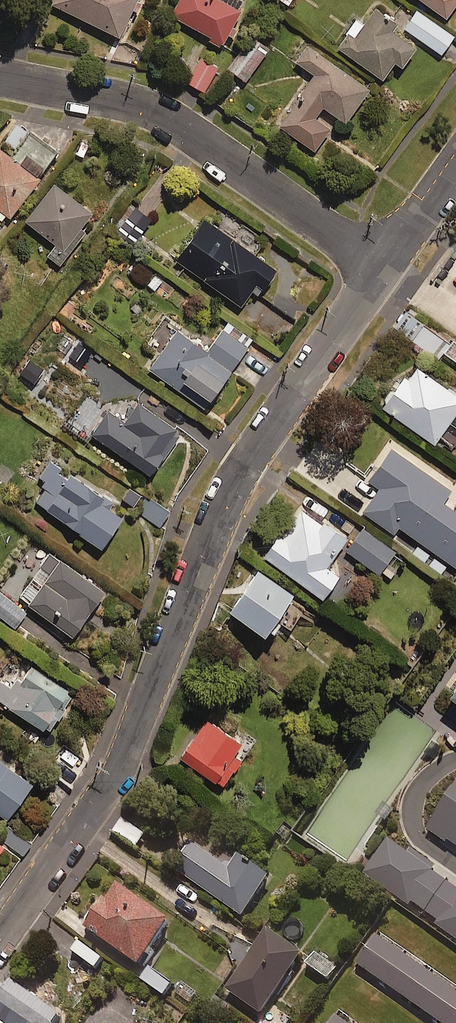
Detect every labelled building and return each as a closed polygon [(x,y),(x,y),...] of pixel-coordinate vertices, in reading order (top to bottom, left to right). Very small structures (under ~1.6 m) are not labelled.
[(51,0),(118,31),(133,0),(51,0)] [(170,11),(221,39),(243,0),(176,0),(170,11)] [(445,14),(455,0),(425,0),(445,14)] [(396,19),(375,5),(363,22),(355,17),(337,43),(382,75),(394,57),(401,62),(415,42),(392,26),(396,19)] [(453,32),(416,7),(403,25),(440,51),(453,32)] [(245,79),(268,47),(253,36),(230,68),(245,79)] [(369,84),(307,41),(295,58),(313,71),(277,122),(314,148),(330,125),(314,114),(322,103),(345,118),(369,84)] [(217,63),(199,52),(185,78),(204,88),(217,63)] [(29,130),(16,121),(2,141),(15,151),(29,130)] [(33,133),(17,156),(0,145),(0,217),(4,220),(54,148),(33,133)] [(91,206),(53,179),(25,219),(55,241),(46,253),(59,263),(85,227),(80,223),(91,206)] [(151,216),(130,203),(114,228),(134,241),(151,216)] [(274,265),(203,216),(175,258),(241,303),(251,287),(256,291),(274,265)] [(154,273),(135,261),(128,273),(147,285),(154,273)] [(450,341),(406,308),(393,324),(437,358),(450,341)] [(210,344),(178,322),(147,366),(203,406),(248,342),(224,325),(210,344)] [(412,359),(381,402),(433,439),(449,418),(455,423),(455,390),(412,359)] [(180,428),(137,398),(122,419),(92,398),(76,420),(149,472),(180,428)] [(390,446),(368,478),(379,486),(363,510),(393,531),(398,524),(455,564),(455,502),(445,494),(450,487),(390,446)] [(124,509),(48,458),(36,477),(46,484),(35,500),(101,544),(124,509)] [(170,509),(147,494),(136,511),(159,526),(170,509)] [(320,520),(298,504),(264,552),(321,592),(337,570),(326,562),(346,533),(322,516),(320,520)] [(394,548),(362,525),(346,548),(378,571),(394,548)] [(36,542),(3,592),(0,590),(0,616),(15,626),(30,603),(73,632),(103,587),(36,542)] [(291,591),(257,567),(229,606),(264,630),(291,591)] [(14,655),(0,679),(0,699),(48,729),(72,690),(14,655)] [(435,706),(455,720),(455,676),(435,706)] [(241,737),(207,715),(181,756),(222,783),(240,756),(232,750),(241,737)] [(0,811),(25,776),(0,758),(0,811)] [(439,830),(455,842),(455,806),(439,830)] [(426,911),(447,881),(388,839),(364,872),(408,903),(411,900),(426,911)] [(229,870),(191,844),(174,869),(242,916),(270,876),(240,855),(229,870)] [(447,881),(426,911),(445,924),(441,929),(455,939),(455,888),(447,881)] [(172,921),(118,882),(86,925),(141,965),(172,921)] [(303,953),(268,928),(226,988),(261,1012),(303,953)] [(379,931),(358,961),(448,1022),(455,1022),(455,985),(379,931)] [(337,967),(315,952),(306,964),(328,979),(337,967)] [(173,982),(150,966),(141,979),(164,995),(173,982)] [(61,1013),(10,978),(0,992),(0,1022),(54,1022),(61,1013)] [(337,1015),(331,1022),(348,1022),(337,1015)]
